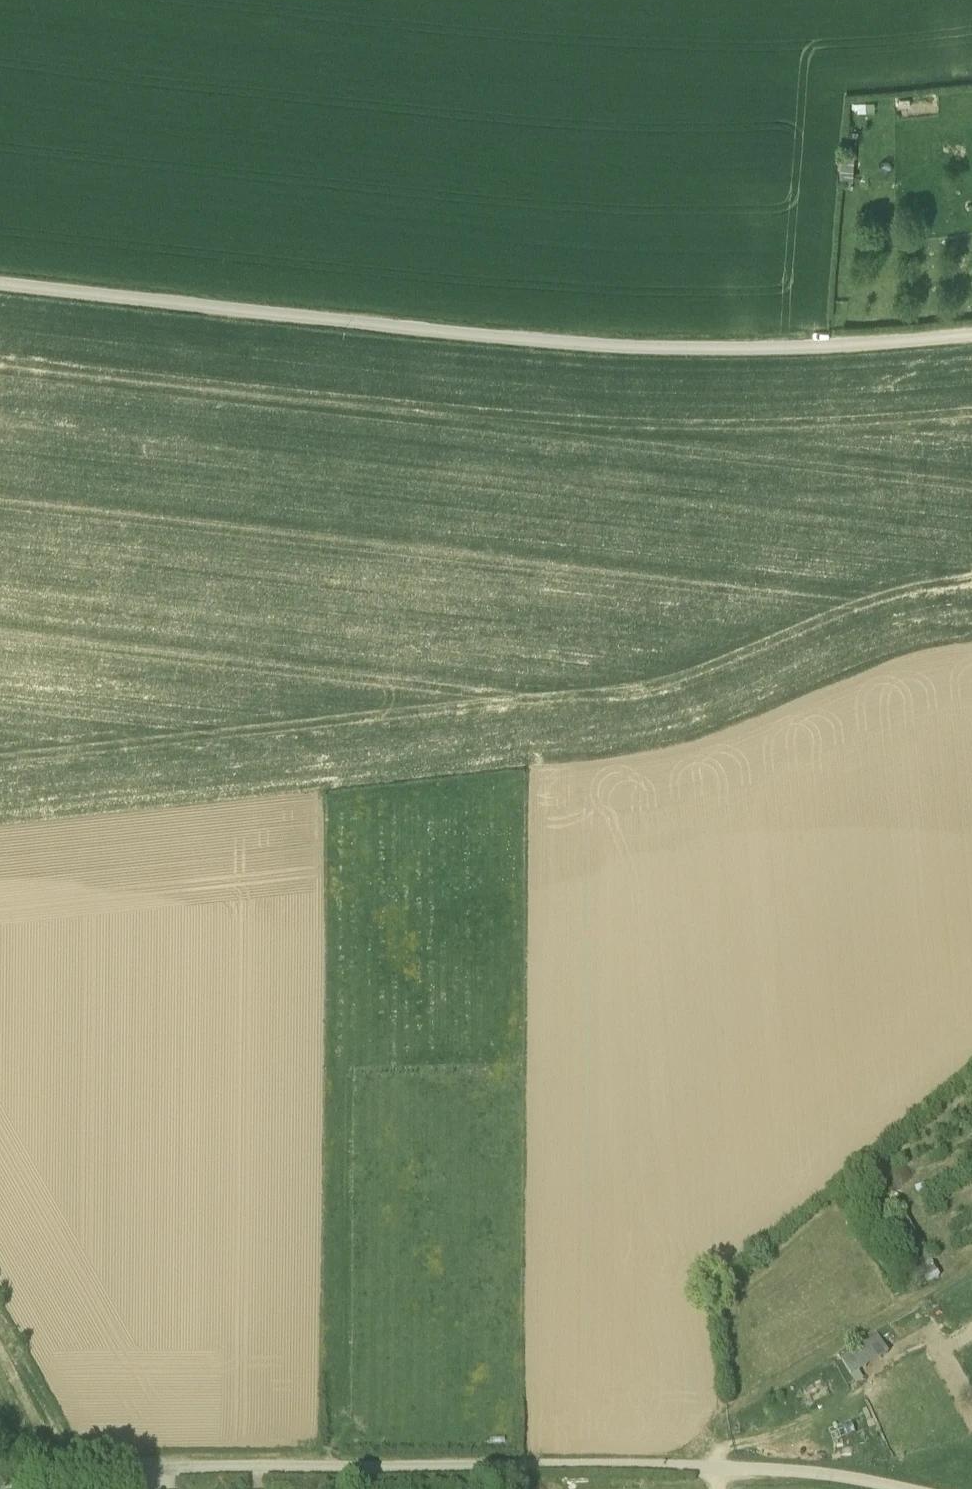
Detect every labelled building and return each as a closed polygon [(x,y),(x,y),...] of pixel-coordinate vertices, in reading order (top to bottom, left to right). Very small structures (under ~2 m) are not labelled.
[(852,1377),(887,1356),(877,1337),(841,1359),(852,1377)]
